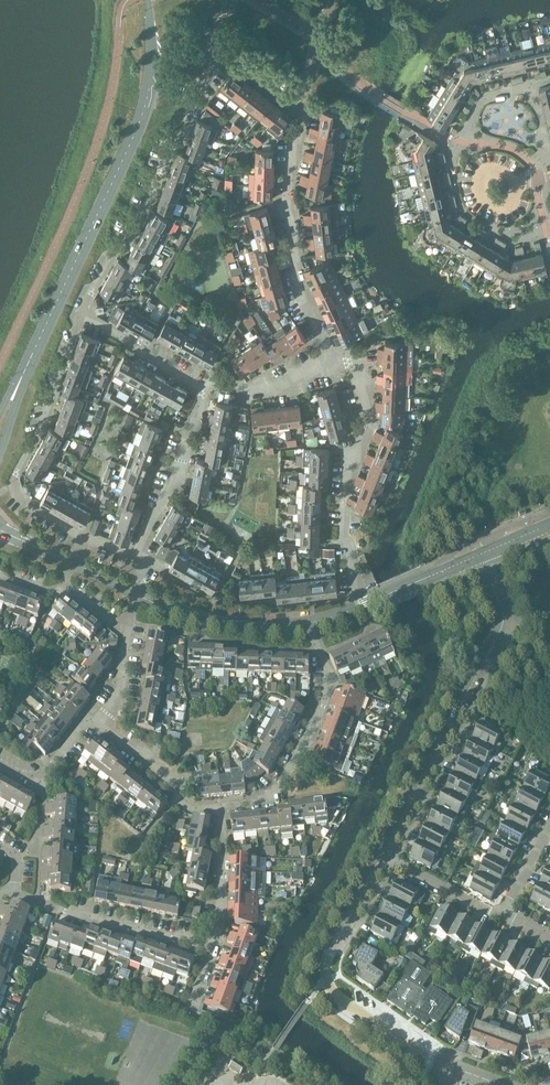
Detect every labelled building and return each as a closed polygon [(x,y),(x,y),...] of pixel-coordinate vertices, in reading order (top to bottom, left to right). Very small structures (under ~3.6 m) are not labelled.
[(534,46),(538,65),(549,63),(545,43),(534,46)] [(522,49),(527,68),(538,65),(534,46),(522,49)] [(510,52),(515,71),(527,68),(522,49),(510,52)] [(499,54),(504,74),(515,71),(510,52),(499,54)] [(487,57),(492,77),(504,74),(499,54),(487,57)] [(479,74),(476,60),(469,62),(465,57),(459,55),(453,59),(452,66),(456,71),(452,77),(470,87),(473,81),(478,80),(479,84),(482,83),(481,79),(479,74)] [(492,77),(487,57),(476,60),(479,74),(481,79),(492,77)] [(220,90),(230,98),(244,80),(234,73),(220,90)] [(469,87),(452,77),(446,87),(463,97),(466,93),(470,96),(474,90),(469,88),(469,87)] [(230,98),(239,105),(253,88),(244,80),(230,98)] [(542,101),(549,99),(549,86),(539,89),(542,101)] [(446,87),(440,97),(457,108),(463,97),(446,87)] [(470,96),(476,100),(480,93),(476,87),(474,90),(470,96)] [(239,105),(248,113),(262,95),(253,88),(239,105)] [(258,120),(261,117),(272,103),(262,95),(248,113),(258,120)] [(457,108),(440,97),(434,107),(451,118),(457,108)] [(545,113),(549,111),(549,99),(542,101),(545,113)] [(206,106),(217,115),(221,109),(210,100),(206,106)] [(261,117),(270,124),(281,110),(272,103),(261,117)] [(322,116),(320,122),(341,126),(345,127),(347,115),(329,111),(330,107),(312,103),(310,113),(322,116)] [(434,107),(427,118),(444,128),(451,118),(434,107)] [(221,109),(217,115),(220,118),(225,112),(221,109)] [(198,119),(193,131),(214,138),(221,121),(206,110),(199,119),(198,119)] [(281,110),(270,124),(266,128),(279,139),(284,134),(280,131),(291,118),(281,110)] [(310,132),(339,138),(341,126),(320,122),(319,129),(311,128),(310,132)] [(230,128),(234,131),(238,126),(235,123),(230,128)] [(238,126),(234,131),(238,134),(242,129),(238,126)] [(193,131),(189,142),(205,148),(207,142),(213,144),(214,138),(193,131)] [(339,138),(310,132),(309,137),(317,139),(316,146),(333,149),(340,151),(342,139),(339,138)] [(412,155),(413,162),(433,157),(431,150),(433,146),(437,148),(439,145),(418,133),(414,139),(408,138),(403,142),(402,149),(406,154),(412,155)] [(251,141),(254,144),(259,138),(255,135),(251,141)] [(259,138),(254,144),(258,147),(263,141),(259,138)] [(189,142),(185,153),(193,156),(193,157),(201,159),(205,148),(189,142)] [(306,151),(305,156),(331,161),(333,149),(316,146),(314,153),(306,151)] [(256,149),(256,162),(274,162),(274,150),(256,149)] [(178,150),(173,162),(189,168),(193,157),(193,156),(185,153),(178,150)] [(446,161),(444,154),(437,153),(440,162),(446,161)] [(313,162),(311,169),(329,173),(331,161),(305,156),(304,161),(313,162)] [(413,162),(416,173),(435,168),(433,157),(413,162)] [(173,162),(169,173),(185,179),(189,168),(173,162)] [(256,162),(255,174),(273,174),(274,162),(256,162)] [(215,173),(221,175),(223,168),(218,166),(215,173)] [(435,168),(416,173),(419,185),(438,180),(435,168)] [(302,175),(301,179),(326,185),(329,173),(311,169),(310,176),(302,175)] [(169,173),(165,184),(181,190),(183,184),(189,186),(191,181),(185,179),(169,173)] [(255,174),(255,186),(273,186),(273,174),(255,174)] [(326,185),(301,179),(300,184),(308,186),(306,193),(324,197),(330,198),(333,186),(326,185)] [(438,180),(419,185),(422,196),(441,192),(438,180)] [(165,184),(161,195),(177,201),(181,190),(165,184)] [(273,186),(255,186),(255,198),(272,199),(273,186)] [(422,196),(425,208),(444,203),(441,192),(422,196)] [(177,201),(161,195),(157,207),(172,213),(177,201)] [(441,216),(447,215),(444,203),(425,208),(427,220),(441,216)] [(304,215),(304,220),(337,216),(336,204),(329,204),(311,206),(312,214),(304,215)] [(271,220),(267,208),(244,214),(246,222),(239,224),(240,229),(271,220)] [(149,221),(167,231),(169,233),(177,219),(170,215),(169,218),(152,209),(148,216),(151,217),(149,221)] [(450,214),(447,215),(441,216),(427,220),(429,226),(424,230),(423,236),(427,242),(433,243),(438,239),(444,243),(455,226),(448,222),(447,218),(451,217),(450,214)] [(467,219),(460,215),(455,220),(463,225),(467,219)] [(313,224),(314,231),(332,229),(338,228),(337,216),(304,220),(305,225),(313,224)] [(255,229),(257,236),(274,231),(271,220),(240,229),(241,233),(255,229)] [(149,221),(143,232),(161,242),(167,231),(149,221)] [(455,226),(444,243),(454,249),(465,232),(455,226)] [(307,239),(307,243),(333,240),(332,229),(314,231),(315,238),(307,239)] [(272,245),(273,244),(277,243),(274,231),(257,236),(260,247),(260,248),(271,245),(272,245)] [(143,232),(137,242),(155,252),(161,242),(143,232)] [(465,232),(454,249),(464,255),(475,238),(465,232)] [(464,255),(475,261),(485,244),(475,238),(464,255)] [(333,240),(307,243),(308,248),(316,247),(317,255),(335,253),(333,240)] [(137,242),(131,252),(150,263),(155,252),(137,242)] [(257,261),(275,256),(273,251),(275,251),(273,244),(272,245),(271,245),(260,248),(260,247),(254,249),(257,261)] [(475,261),(485,268),(495,251),(485,244),(475,261)] [(523,246),(515,248),(514,255),(524,252),(523,246)] [(485,268),(495,274),(501,263),(505,257),(495,251),(485,268)] [(131,252),(126,262),(125,263),(133,267),(139,271),(144,274),(150,263),(131,252)] [(167,259),(173,262),(176,255),(171,252),(167,259)] [(501,263),(495,274),(501,278),(500,284),(504,289),(511,290),(516,286),(517,280),(523,279),(519,259),(512,261),(508,258),(510,255),(507,253),(505,257),(501,263)] [(543,253),(530,256),(535,276),(547,273),(543,253)] [(275,256),(257,261),(261,273),(278,268),(275,256)] [(530,256),(519,259),(523,279),(535,276),(530,256)] [(119,259),(113,269),(127,278),(130,273),(136,276),(139,271),(133,267),(125,263),(126,262),(119,259)] [(314,276),(316,282),(336,272),(330,260),(304,272),(307,279),(314,276)] [(278,268),(261,273),(264,284),(281,279),(278,268)] [(107,280),(125,290),(128,285),(124,283),(127,278),(113,269),(107,280)] [(312,290),(315,297),(342,284),(336,272),(316,282),(318,287),(312,290)] [(281,279),(264,284),(267,295),(284,291),(281,279)] [(125,290),(107,280),(101,291),(115,299),(115,298),(119,300),(125,290)] [(325,300),(327,306),(347,296),(342,284),(315,297),(318,303),(325,300)] [(284,291),(267,295),(261,297),(264,309),(288,303),(284,291)] [(323,314),(326,321),(353,308),(347,296),(327,306),(330,311),(323,314)] [(178,300),(175,305),(185,311),(188,306),(178,300)] [(110,320),(127,330),(138,311),(127,305),(125,309),(118,306),(110,320)] [(336,324),(338,330),(358,320),(353,308),(326,321),(329,327),(336,324)] [(273,312),(277,318),(281,315),(277,309),(273,312)] [(138,311),(127,330),(138,336),(148,318),(148,317),(138,311)] [(248,318),(252,325),(256,322),(252,316),(248,318)] [(148,318),(138,336),(149,342),(159,324),(148,318)] [(157,337),(168,343),(178,325),(167,318),(157,337)] [(252,325),(248,318),(244,321),(248,327),(252,325)] [(358,320),(338,330),(341,335),(334,338),(338,345),(364,333),(358,320)] [(168,343),(178,349),(189,330),(178,325),(168,343)] [(297,325),(286,332),(296,347),(307,340),(297,325)] [(178,349),(189,354),(200,334),(190,328),(189,330),(178,349)] [(286,332),(276,339),(286,354),(296,347),(286,332)] [(81,333),(77,345),(93,351),(97,352),(101,341),(81,333)] [(189,354),(199,360),(210,340),(200,334),(189,354)] [(249,341),(252,346),(262,361),(272,354),(266,346),(267,345),(262,339),(259,334),(249,341)] [(282,357),(286,354),(276,339),(272,334),(266,338),(265,336),(263,335),(261,336),(263,339),(262,339),(267,345),(266,346),(272,354),(276,361),(277,363),(283,358),(282,357)] [(233,339),(237,345),(241,342),(237,336),(233,339)] [(237,345),(233,339),(229,341),(233,348),(237,345)] [(210,340),(199,360),(210,366),(221,346),(210,340)] [(378,348),(378,356),(412,357),(413,343),(385,342),(385,349),(378,348)] [(77,345),(73,356),(89,362),(93,351),(77,345)] [(252,346),(242,352),(252,367),(262,361),(252,346)] [(252,367),(242,352),(232,359),(242,374),(252,367)] [(89,362),(73,356),(69,367),(91,376),(93,370),(87,368),(89,362)] [(125,380),(127,377),(135,362),(124,356),(116,371),(114,374),(125,380)] [(385,364),(384,369),(412,370),(412,357),(378,356),(378,363),(385,364)] [(127,377),(137,383),(145,368),(135,362),(127,377)] [(69,367),(65,379),(81,384),(87,387),(91,376),(69,367)] [(137,383),(148,388),(156,374),(145,368),(137,383)] [(377,375),(377,382),(406,383),(411,384),(412,370),(384,369),(384,375),(377,375)] [(148,388),(158,394),(166,380),(156,374),(148,388)] [(60,390),(68,393),(76,396),(76,395),(81,384),(65,379),(60,390)] [(158,394),(168,400),(176,386),(166,380),(158,394)] [(384,390),(383,396),(405,397),(406,383),(377,382),(377,390),(384,390)] [(168,400),(179,406),(187,392),(176,386),(168,400)] [(318,392),(321,404),(339,400),(335,388),(318,392)] [(64,404),(83,411),(84,412),(89,400),(76,395),(76,396),(68,393),(64,404)] [(376,401),(376,409),(405,410),(405,397),(383,396),(383,402),(376,401)] [(321,404),(324,416),(342,411),(339,400),(321,404)] [(216,401),(214,414),(230,417),(233,405),(216,401)] [(83,411),(64,404),(60,415),(79,422),(83,411)] [(300,405),(288,406),(290,424),(302,423),(300,405)] [(288,406),(276,408),(278,426),(290,424),(288,406)] [(276,408),(264,409),(266,427),(278,426),(276,408)] [(266,427),(264,409),(252,411),(254,429),(266,427)] [(405,410),(376,409),(375,416),(383,416),(382,423),(404,424),(405,410)] [(324,416),(328,427),(345,423),(342,411),(324,416)] [(214,414),(212,425),(228,429),(230,417),(214,414)] [(79,422),(60,415),(55,427),(75,434),(79,422)] [(147,422),(143,433),(159,439),(163,428),(147,422)] [(345,423),(328,427),(331,439),(348,435),(345,423)] [(232,429),(228,429),(212,425),(209,437),(230,441),(232,429)] [(50,427),(44,438),(62,448),(68,438),(64,436),(64,435),(50,427)] [(376,431),(374,435),(399,445),(404,434),(387,427),(384,434),(376,431)] [(143,433),(139,445),(155,450),(159,439),(143,433)] [(380,443),(378,450),(394,456),(399,445),(374,435),(373,440),(380,443)] [(207,449),(223,452),(227,453),(230,441),(209,437),(207,449)] [(44,438),(38,448),(56,459),(62,448),(44,438)] [(135,443),(131,454),(150,462),(155,450),(139,445),(135,443)] [(38,448),(32,459),(50,469),(56,459),(38,448)] [(311,448),(311,460),(328,461),(329,449),(311,448)] [(207,449),(205,460),(213,462),(213,463),(221,464),(223,452),(207,449)] [(367,453),(366,457),(390,467),(394,456),(378,450),(375,456),(367,453)] [(131,467),(146,473),(150,462),(131,454),(127,466),(131,467)] [(371,465),(369,472),(385,479),(390,467),(366,457),(364,462),(371,465)] [(50,469),(32,459),(26,470),(41,478),(44,480),(50,469)] [(197,459),(195,471),(211,474),(213,463),(213,462),(205,460),(197,459)] [(310,465),(310,472),(328,473),(328,461),(311,460),(304,460),(297,460),(296,465),(310,465)] [(131,467),(127,466),(123,477),(126,478),(142,484),(144,480),(147,481),(149,474),(146,473),(131,467)] [(195,471),(192,482),(209,486),(211,474),(195,471)] [(310,472),(310,484),(321,485),(327,486),(328,473),(310,472)] [(358,475),(356,480),(381,490),(385,479),(369,472),(366,479),(358,475)] [(126,478),(122,489),(138,495),(141,496),(144,489),(141,488),(142,484),(126,478)] [(362,487),(360,494),(376,501),(381,490),(356,480),(355,484),(362,487)] [(209,486),(192,482),(190,495),(206,498),(209,486)] [(61,490),(51,484),(40,502),(51,509),(61,490)] [(304,484),(303,496),(321,497),(321,485),(310,484),(304,484)] [(118,501),(125,504),(126,503),(134,506),(138,495),(122,489),(118,501)] [(51,509),(62,514),(72,496),(61,490),(51,509)] [(376,501),(360,494),(357,501),(349,497),(347,502),(355,505),(355,506),(372,512),(376,501)] [(62,514),(72,520),(82,502),(72,496),(62,514)] [(303,508),(320,509),(321,497),(303,496),(303,508)] [(190,506),(198,508),(199,501),(191,499),(190,506)] [(82,502),(72,520),(83,526),(91,512),(93,508),(82,502)] [(125,504),(121,515),(137,521),(141,509),(134,506),(126,503),(125,504)] [(174,503),(168,514),(182,522),(188,526),(191,520),(185,517),(188,511),(174,503)] [(320,521),(320,509),(303,508),(302,520),(320,521)] [(168,514),(162,525),(176,533),(182,522),(168,514)] [(121,515),(117,526),(133,532),(137,521),(121,515)] [(91,531),(98,534),(103,521),(96,518),(91,531)] [(320,533),(320,521),(302,520),(302,532),(320,533)] [(201,533),(208,537),(214,526),(207,522),(201,533)] [(117,526),(114,524),(109,536),(113,537),(113,538),(129,543),(133,532),(117,526)] [(176,533),(162,525),(156,535),(164,540),(170,544),(174,546),(180,535),(176,533)] [(319,545),(320,533),(302,532),(295,532),(295,537),(301,537),(301,544),(319,545)] [(207,542),(204,541),(200,538),(198,543),(204,547),(207,542)] [(156,554),(164,559),(169,550),(171,550),(169,546),(170,544),(164,540),(156,554)] [(217,548),(211,544),(208,549),(215,553),(217,548)] [(169,550),(164,559),(172,563),(178,553),(179,551),(175,548),(171,550),(169,550)] [(218,556),(225,559),(228,554),(221,550),(218,556)] [(169,568),(180,574),(189,559),(188,559),(178,553),(169,568)] [(180,574),(191,580),(201,561),(190,556),(188,559),(189,559),(180,574)] [(191,580),(201,585),(211,567),(201,561),(191,580)] [(211,567),(201,585),(212,591),(222,573),(217,571),(220,565),(215,562),(211,567)] [(263,573),(263,577),(265,594),(277,592),(276,583),(275,575),(275,573),(275,571),(263,573)] [(335,571),(323,572),(325,594),(338,593),(335,571)] [(277,592),(277,600),(290,599),(287,578),(282,579),(282,572),(275,573),(275,575),(276,583),(277,592)] [(314,596),(325,594),(323,572),(311,574),(311,575),(314,596)] [(253,595),(265,594),(263,577),(263,573),(251,574),(251,578),(253,595)] [(311,575),(299,577),(302,597),(314,596),(312,579),(311,575)] [(299,577),(287,578),(290,599),(302,597),(299,577)] [(241,596),(253,595),(251,578),(239,580),(241,596)] [(4,605),(10,588),(0,584),(0,604),(4,605)] [(4,605),(15,609),(22,592),(10,588),(4,605)] [(22,626),(33,597),(22,592),(15,609),(13,615),(20,618),(17,625),(22,626)] [(45,601),(33,597),(22,626),(26,628),(31,615),(38,618),(45,601)] [(52,611),(62,619),(73,605),(63,597),(52,611)] [(62,619),(71,627),(83,612),(73,605),(62,619)] [(77,639),(81,634),(92,620),(83,612),(71,627),(67,632),(77,639)] [(92,620),(81,634),(91,642),(102,627),(92,620)] [(50,627),(54,630),(58,624),(54,621),(50,627)] [(54,630),(57,633),(62,627),(58,624),(54,630)] [(477,624),(474,630),(481,634),(484,628),(477,624)] [(385,632),(373,637),(384,659),(395,654),(385,632)] [(150,633),(147,645),(165,649),(167,637),(150,633)] [(373,637),(363,642),(373,664),(384,659),(373,637)] [(464,641),(459,650),(470,656),(475,647),(464,641)] [(363,642),(352,647),(362,669),(373,664),(363,642)] [(147,645),(145,657),(163,660),(165,649),(147,645)] [(196,672),(200,672),(201,648),(189,647),(188,669),(196,670),(196,672)] [(341,652),(348,668),(351,674),(362,669),(352,647),(341,652)] [(205,672),(212,673),(212,672),(213,648),(201,648),(200,672),(205,672)] [(224,672),(224,666),(225,666),(225,655),(226,655),(226,651),(226,649),(213,648),(212,672),(224,672)] [(232,652),(226,651),(226,655),(225,655),(225,666),(224,666),(224,672),(224,679),(224,686),(229,687),(229,679),(229,673),(237,673),(237,655),(232,655),(232,652)] [(98,652),(90,661),(104,673),(112,663),(98,652)] [(337,673),(348,668),(341,652),(330,657),(337,673)] [(237,673),(248,673),(249,656),(237,655),(237,673)] [(248,673),(260,674),(261,656),(249,656),(248,673)] [(260,674),(272,674),(273,656),(261,656),(260,674)] [(272,674),(284,675),(285,657),(273,656),(272,674)] [(143,669),(149,670),(160,672),(163,660),(145,657),(143,669)] [(284,675),(296,675),(297,657),(285,657),(284,675)] [(297,657),(296,675),(309,676),(309,658),(297,657)] [(90,661),(83,671),(97,682),(104,673),(90,661)] [(63,674),(68,678),(71,675),(66,670),(63,674)] [(149,670),(146,682),(168,686),(171,674),(160,672),(149,670)] [(97,682),(83,671),(75,681),(89,692),(97,682)] [(146,682),(144,693),(175,700),(176,695),(170,694),(171,687),(168,686),(146,682)] [(64,694),(69,698),(83,709),(90,699),(71,684),(67,690),(61,685),(58,689),(64,694)] [(64,694),(58,689),(55,693),(61,697),(64,694)] [(343,695),(336,693),(334,700),(361,710),(365,697),(345,689),(343,695)] [(142,705),(164,710),(166,710),(167,703),(174,704),(175,700),(144,693),(142,705)] [(296,693),(295,701),(295,703),(306,709),(309,702),(310,696),(307,696),(303,694),(296,693)] [(69,698),(61,707),(75,718),(83,709),(69,698)] [(338,709),(336,714),(356,722),(361,710),(334,700),(331,707),(338,709)] [(289,703),(283,713),(298,722),(304,711),(289,703)] [(46,704),(43,708),(49,712),(68,728),(75,718),(61,707),(57,713),(51,709),(52,709),(46,704)] [(164,710),(142,705),(139,717),(171,723),(171,718),(162,717),(164,710)] [(277,710),(271,721),(292,733),(295,728),(297,729),(300,723),(298,722),(283,713),(277,710)] [(68,728),(49,712),(41,722),(61,737),(68,728)] [(327,717),(324,724),(357,736),(361,724),(356,722),(336,714),(334,720),(327,717)] [(171,723),(139,717),(137,729),(155,733),(156,725),(170,728),(171,723)] [(271,721),(265,731),(287,743),(292,733),(271,721)] [(481,721),(472,739),(498,752),(501,746),(497,743),(502,732),(481,721)] [(28,727),(53,746),(61,737),(41,722),(37,727),(31,723),(28,727)] [(328,734),(326,739),(353,749),(358,737),(357,736),(324,724),(322,731),(328,734)] [(53,746),(28,727),(25,730),(31,735),(22,746),(35,757),(40,752),(46,756),(53,746)] [(265,731),(259,741),(265,745),(281,753),(287,743),(265,731)] [(85,752),(95,760),(106,746),(96,738),(85,752)] [(318,742),(315,749),(349,762),(353,749),(326,739),(324,745),(318,742)] [(465,753),(463,756),(484,767),(490,757),(494,759),(498,752),(472,739),(468,746),(466,745),(464,746),(463,747),(462,749),(463,751),(465,753)] [(265,745),(259,755),(275,764),(281,753),(265,745)] [(95,760),(104,767),(115,753),(106,746),(95,760)] [(349,762),(315,749),(313,756),(319,759),(317,765),(344,775),(349,762)] [(275,764),(253,752),(248,762),(245,765),(255,780),(259,777),(263,771),(269,775),(275,764)] [(104,767),(113,775),(121,766),(125,761),(115,753),(104,767)] [(458,766),(454,773),(480,786),(484,780),(479,777),(484,767),(463,756),(461,759),(459,758),(457,759),(456,761),(455,763),(456,765),(458,766)] [(231,771),(231,777),(233,795),(246,794),(244,784),(251,783),(255,780),(245,765),(242,767),(242,770),(231,771)] [(109,779),(119,787),(130,773),(121,766),(113,775),(109,779)] [(523,788),(544,799),(546,796),(548,796),(549,796),(549,789),(549,788),(549,779),(528,767),(524,775),(529,777),(523,788)] [(76,776),(80,779),(84,773),(80,770),(76,776)] [(84,773),(80,779),(84,782),(88,776),(84,773)] [(116,802),(120,805),(128,794),(140,780),(130,773),(119,787),(117,790),(123,794),(116,802)] [(207,780),(207,774),(202,774),(202,773),(194,774),(197,799),(209,798),(207,780)] [(447,787),(445,790),(466,801),(472,791),(476,793),(480,786),(454,773),(451,780),(449,779),(447,780),(445,781),(445,783),(445,785),(447,787)] [(231,777),(219,779),(221,797),(233,795),(231,777)] [(8,778),(0,792),(0,799),(7,803),(16,787),(11,784),(12,781),(8,778)] [(219,779),(207,780),(209,798),(221,797),(219,779)] [(136,804),(138,802),(149,788),(140,780),(128,794),(120,805),(123,808),(130,800),(136,804)] [(97,787),(101,790),(105,785),(102,782),(97,787)] [(105,785),(101,790),(105,793),(109,788),(105,785)] [(21,790),(16,787),(7,803),(17,809),(27,789),(23,787),(21,790)] [(138,802),(147,809),(158,795),(149,788),(138,802)] [(513,795),(510,802),(535,816),(539,809),(541,809),(543,809),(544,807),(545,805),(544,803),(543,802),(544,799),(523,788),(518,798),(513,795)] [(32,792),(27,789),(17,809),(27,814),(36,798),(30,795),(32,792)] [(436,807),(462,821),(466,814),(461,812),(466,801),(445,790),(444,793),(441,793),(439,793),(438,795),(438,797),(438,799),(440,800),(436,807)] [(158,795),(147,809),(157,817),(168,803),(158,795)] [(320,801),(320,800),(319,799),(314,800),(313,801),(313,802),(315,820),(316,826),(327,825),(328,822),(328,818),(327,809),(341,808),(340,801),(326,803),(326,801),(320,801)] [(46,805),(46,811),(76,813),(77,801),(57,800),(57,806),(46,805)] [(313,802),(302,803),(304,821),(315,820),(313,802)] [(511,811),(505,822),(526,833),(528,830),(530,830),(532,829),(534,828),(534,826),(533,824),(532,822),(535,816),(510,802),(506,809),(511,811)] [(289,805),(290,811),(292,823),(304,821),(302,803),(289,805)] [(429,821),(427,824),(448,835),(454,825),(458,827),(462,821),(436,807),(433,814),(431,813),(429,814),(427,816),(427,818),(427,820),(429,821)] [(56,817),(56,823),(76,824),(76,813),(46,811),(45,816),(56,817)] [(135,817),(138,820),(143,814),(139,811),(135,817)] [(290,811),(278,812),(280,830),(281,836),(293,834),(292,823),(290,811)] [(278,812),(266,814),(269,832),(280,830),(278,812)] [(138,820),(142,823),(147,817),(143,814),(138,820)] [(266,814),(255,815),(257,833),(269,832),(266,814)] [(255,815),(243,817),(245,834),(257,833),(255,815)] [(193,816),(191,828),(208,832),(211,819),(193,816)] [(245,834),(243,817),(230,818),(233,836),(245,834)] [(495,830),(492,836),(517,850),(521,843),(523,844),(525,843),(527,841),(527,839),(526,837),(525,836),(526,833),(505,822),(500,832),(495,830)] [(76,824),(56,823),(55,828),(44,828),(44,833),(75,835),(76,824)] [(422,834),(418,841),(444,855),(448,848),(443,846),(448,835),(427,824),(426,827),(424,827),(422,827),(420,829),(420,831),(420,833),(422,834)] [(186,832),(185,839),(189,840),(206,843),(208,832),(191,828),(184,827),(183,831),(186,832)] [(75,835),(44,833),(44,838),(55,839),(54,845),(74,846),(75,835)] [(493,846),(487,856),(509,867),(510,864),(512,864),(514,864),(516,862),(516,860),(515,858),(514,857),(517,850),(492,836),(488,843),(493,846)] [(186,852),(194,853),(204,855),(210,856),(211,849),(205,848),(206,843),(189,840),(186,852)] [(444,855),(418,841),(415,848),(413,847),(411,848),(409,850),(409,852),(409,854),(411,855),(409,859),(430,870),(436,859),(441,862),(444,855)] [(74,846),(54,845),(54,851),(43,850),(42,855),(73,858),(78,858),(78,847),(74,846)] [(296,857),(300,856),(301,857),(305,858),(307,856),(306,848),(295,850),(296,857)] [(194,853),(192,865),(209,868),(212,856),(210,856),(204,855),(194,853)] [(73,858),(42,855),(42,861),(53,861),(53,867),(72,869),(73,858)] [(508,867),(487,856),(482,866),(477,864),(474,870),(500,884),(503,877),(505,878),(507,877),(509,873),(509,871),(507,870),(508,867)] [(237,866),(237,872),(259,872),(260,859),(231,858),(230,866),(237,866)] [(209,868),(192,865),(189,877),(207,880),(209,868)] [(41,873),(41,878),(72,880),(72,869),(53,867),(52,873),(41,873)] [(540,884),(549,889),(549,867),(548,867),(547,870),(545,869),(543,870),(541,871),(541,873),(541,875),(543,877),(540,884)] [(173,871),(177,878),(181,875),(177,869),(173,871)] [(500,884),(474,870),(470,877),(475,880),(469,890),(490,901),(500,884)] [(177,878),(173,871),(169,874),(173,880),(177,878)] [(230,877),(230,885),(265,886),(266,873),(259,872),(237,872),(237,877),(230,877)] [(95,901),(107,904),(112,880),(104,878),(100,877),(95,901)] [(207,880),(189,877),(186,893),(196,895),(197,891),(204,892),(207,880)] [(72,880),(41,878),(40,883),(52,884),(51,890),(71,892),(72,880)] [(107,904),(119,906),(123,882),(119,881),(112,880),(107,904)] [(419,891),(398,880),(389,898),(415,911),(418,905),(413,902),(419,891)] [(540,884),(530,901),(549,912),(549,889),(540,884)] [(236,898),(258,899),(265,899),(265,886),(230,885),(229,892),(236,892),(236,898)] [(119,906),(130,908),(134,891),(122,888),(119,906)] [(146,893),(134,891),(130,908),(142,911),(146,893)] [(142,911),(154,913),(157,895),(146,893),(142,911)] [(169,898),(157,895),(154,913),(166,915),(169,898)] [(181,900),(169,898),(166,915),(178,918),(181,900)] [(258,899),(236,898),(236,904),(229,903),(229,911),(257,912),(258,899)] [(415,911),(389,898),(385,905),(383,904),(380,906),(380,910),(381,912),(380,915),(401,926),(406,916),(411,918),(415,911)] [(27,922),(31,911),(12,904),(10,910),(0,906),(0,912),(27,922)] [(437,932),(447,937),(458,916),(455,914),(456,912),(455,910),(454,909),(452,908),(450,909),(448,910),(441,907),(427,932),(435,936),(437,932)] [(257,912),(229,911),(228,918),(235,919),(235,925),(257,926),(257,912)] [(4,925),(23,932),(27,922),(0,912),(0,918),(6,920),(4,925)] [(401,926),(380,915),(378,918),(376,917),(374,918),(373,919),(372,921),(373,923),(375,925),(371,932),(396,946),(400,939),(395,936),(401,926)] [(455,947),(462,950),(475,925),(469,921),(469,919),(469,917),(467,916),(465,915),(463,916),(462,917),(458,916),(447,937),(458,942),(455,947)] [(48,940),(60,944),(66,927),(54,923),(48,940)] [(19,943),(23,932),(4,925),(2,931),(0,930),(0,936),(19,943)] [(471,949),(481,955),(493,934),(489,932),(490,930),(489,928),(488,927),(486,926),(484,927),(482,928),(475,925),(462,950),(469,954),(471,949)] [(60,944),(71,948),(77,931),(66,927),(60,944)] [(83,952),(84,950),(85,945),(89,935),(88,935),(90,929),(84,927),(82,933),(77,931),(71,948),(83,952)] [(84,950),(94,954),(103,932),(91,928),(90,929),(88,935),(89,935),(85,945),(84,950)] [(231,933),(229,938),(254,947),(258,935),(241,929),(239,936),(231,933)] [(94,954),(106,958),(107,953),(114,936),(103,932),(94,954)] [(489,965),(496,968),(510,943),(503,939),(503,937),(503,935),(501,934),(499,933),(497,934),(496,935),(493,934),(481,955),(492,960),(489,965)] [(15,953),(19,943),(0,936),(0,948),(15,953)] [(107,953),(119,957),(125,940),(114,936),(107,953)] [(235,945),(233,952),(250,958),(254,947),(229,938),(227,942),(235,945)] [(130,962),(132,956),(136,945),(136,944),(137,941),(131,939),(130,942),(125,940),(119,957),(116,964),(118,964),(122,970),(119,976),(124,978),(126,971),(130,962)] [(130,962),(141,966),(150,943),(138,939),(137,941),(136,944),(136,945),(132,956),(130,962)] [(152,970),(155,964),(161,947),(150,943),(141,966),(152,970)] [(505,967),(516,973),(527,952),(524,950),(524,948),(524,946),(522,945),(520,944),(518,945),(517,946),(510,943),(496,968),(503,972),(505,967)] [(152,970),(163,974),(172,951),(161,947),(155,964),(152,970)] [(375,990),(380,983),(384,977),(372,969),(379,955),(363,947),(353,966),(357,968),(356,969),(356,971),(357,973),(357,974),(358,975),(359,976),(357,980),(374,992),(375,990)] [(11,964),(15,953),(0,948),(0,960),(11,964)] [(163,974),(175,978),(177,972),(183,956),(172,951),(163,974)] [(523,983),(530,986),(544,961),(537,957),(537,955),(537,953),(535,951),(533,951),(531,952),(530,953),(527,952),(516,973),(526,978),(523,983)] [(222,955),(221,960),(251,971),(255,960),(250,958),(233,952),(230,958),(222,955)] [(183,956),(177,972),(189,977),(195,960),(183,956)] [(7,975),(11,964),(0,960),(0,972),(7,975)] [(227,967),(225,974),(247,982),(251,971),(221,960),(219,964),(227,967)] [(530,986),(537,990),(539,985),(549,991),(548,994),(549,995),(549,964),(544,961),(530,986)] [(214,978),(213,982),(237,992),(242,993),(247,982),(225,974),(222,981),(214,978)] [(411,1015),(415,1009),(426,994),(425,994),(403,978),(387,1001),(410,1017),(411,1015)] [(219,990),(216,997),(233,1003),(237,992),(213,982),(211,987),(219,990)] [(388,988),(380,983),(375,990),(383,995),(388,988)] [(430,1020),(437,1025),(453,1002),(430,986),(425,994),(426,994),(415,1009),(411,1015),(415,1017),(418,1020),(419,1021),(425,1025),(426,1025),(429,1020),(430,1020)] [(233,1003),(216,997),(214,1003),(206,1000),(204,1005),(212,1008),(229,1014),(233,1003)] [(506,1006),(505,1011),(515,1015),(517,1010),(506,1006)] [(445,1030),(460,1040),(464,1028),(471,1031),(479,1010),(469,1007),(466,1015),(459,1010),(445,1030)] [(469,1044),(480,1048),(488,1028),(476,1023),(469,1044)] [(480,1048),(491,1052),(499,1032),(488,1028),(480,1048)] [(510,1036),(499,1032),(491,1052),(502,1057),(510,1036)] [(538,1036),(544,1057),(549,1056),(549,1034),(549,1033),(538,1036)] [(514,1061),(517,1053),(522,1040),(510,1036),(502,1057),(514,1061)] [(544,1057),(538,1036),(522,1040),(517,1053),(521,1054),(530,1052),(532,1060),(544,1057)] [(229,1068),(240,1075),(245,1068),(234,1061),(229,1068)]
